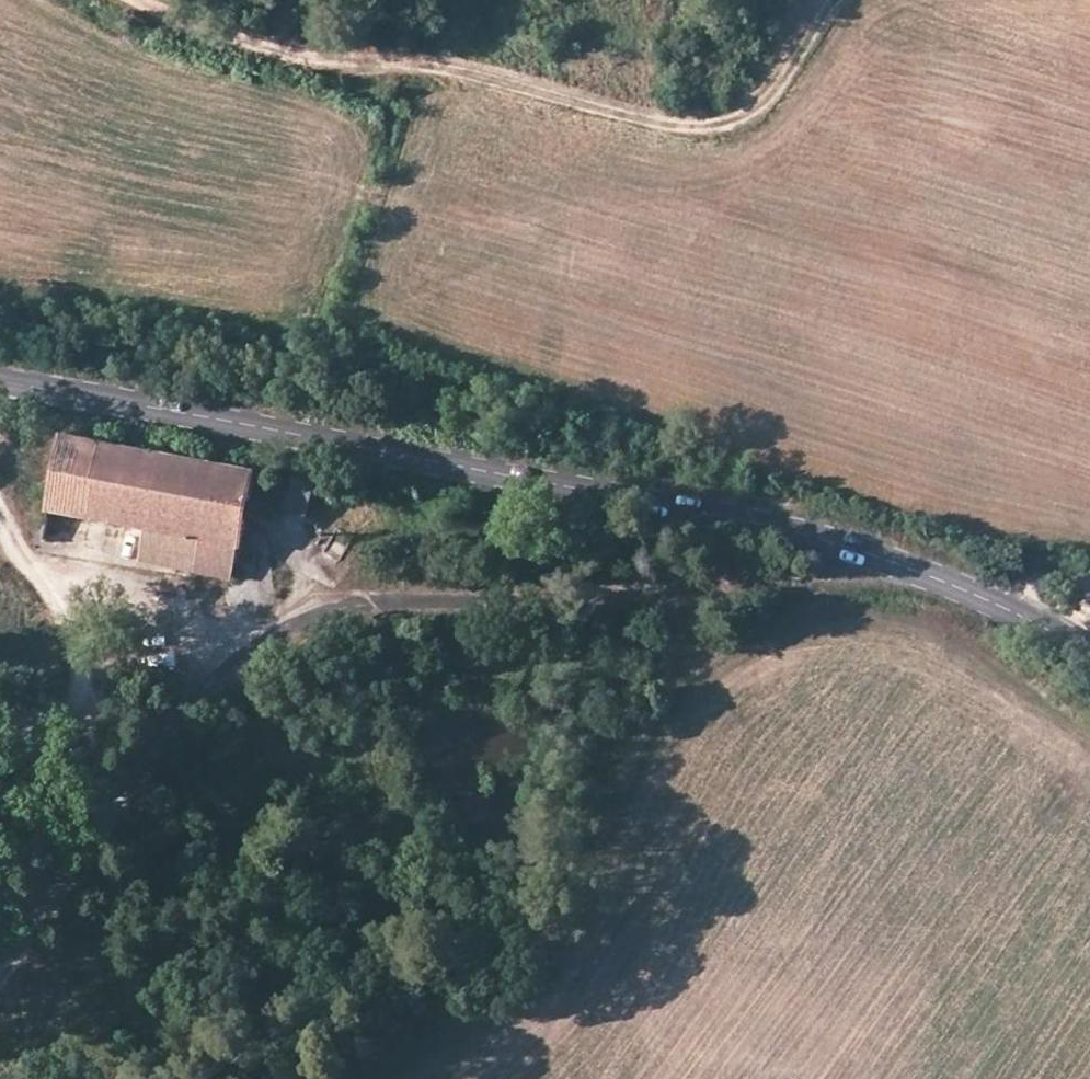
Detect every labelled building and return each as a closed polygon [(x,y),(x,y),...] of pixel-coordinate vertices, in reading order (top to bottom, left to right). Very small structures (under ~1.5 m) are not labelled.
[(232,577),(253,474),(67,436),(51,511),(146,530),(140,558),(232,577)] [(316,482),(294,477),(286,509),(308,514),(316,482)] [(112,545),(110,559),(136,562),(138,548),(112,545)]
